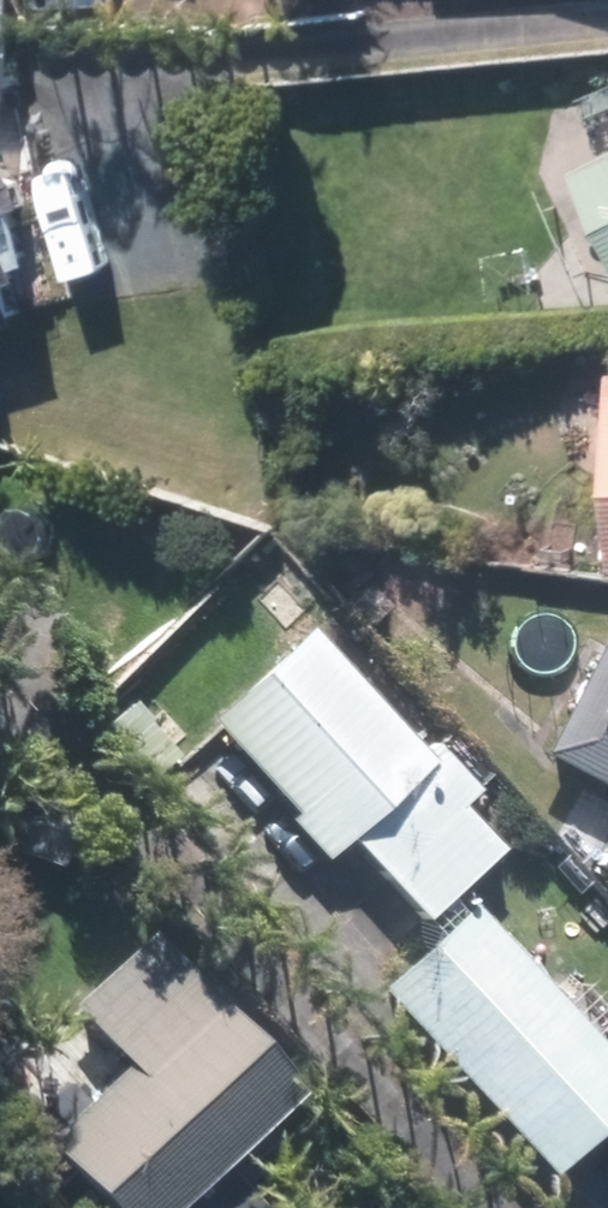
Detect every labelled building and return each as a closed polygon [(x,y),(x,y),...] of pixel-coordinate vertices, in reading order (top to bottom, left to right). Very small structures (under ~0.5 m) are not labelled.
[(16,104),(17,35),(25,35),(25,0),(0,0),(0,104),(16,104)] [(29,329),(19,295),(42,288),(22,218),(32,215),(24,190),(0,165),(0,337),(29,329)] [(558,199),(601,289),(607,286),(607,175),(558,199)] [(273,541),(247,567),(271,594),(298,568),(273,541)] [(351,608),(370,630),(389,614),(368,593),(351,608)] [(101,623),(75,648),(110,686),(138,661),(101,623)] [(502,858),(462,813),(478,799),(434,750),(424,759),(310,634),(209,727),(333,860),(346,848),(422,931),(502,858)] [(602,652),(543,763),(607,797),(607,655),(602,652)] [(607,885),(607,860),(598,879),(607,885)] [(550,1186),(607,1132),(607,1064),(473,916),(380,1000),(550,1186)] [(164,943),(93,1007),(150,1071),(64,1147),(120,1207),(258,1207),(230,1179),(223,1172),(302,1095),(164,943)]
